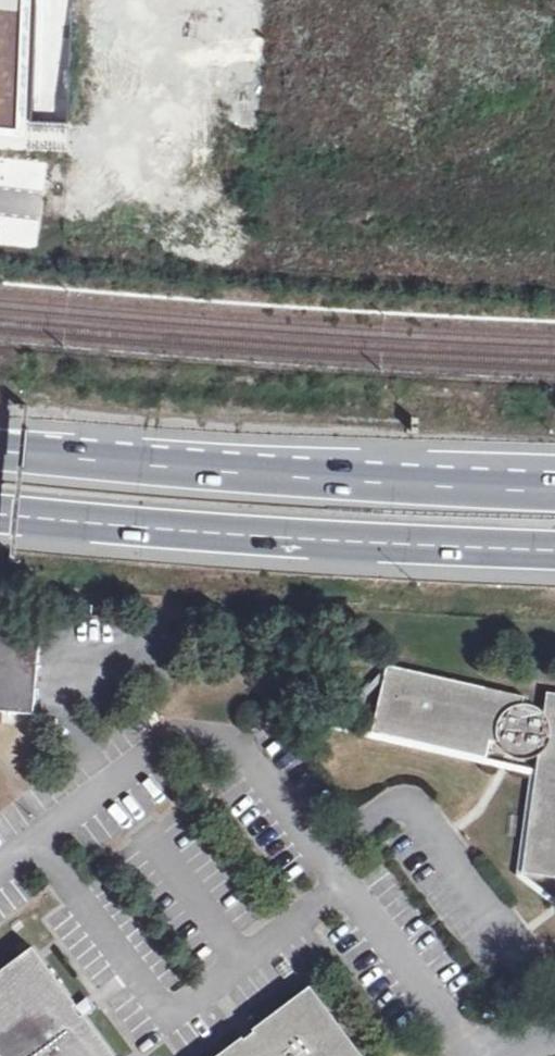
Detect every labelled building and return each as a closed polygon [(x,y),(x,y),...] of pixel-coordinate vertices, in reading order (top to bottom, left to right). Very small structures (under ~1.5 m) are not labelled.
[(39,120),(42,0),(0,0),(0,118),(39,120)] [(34,716),(40,643),(0,639),(0,713),(34,716)] [(388,679),(391,668),(362,696),(329,729),(358,736),(505,769),(531,776),(518,877),(554,905),(554,897),(525,874),(539,771),(490,759),(375,732),(344,726),(388,679)] [(550,692),(547,714),(537,707),(527,705),(528,698),(398,670),(391,668),(388,679),(375,732),(490,759),(493,742),(500,744),(518,759),(541,758),(525,874),(554,878),(554,693),(550,692)] [(283,731),(271,715),(262,722),(274,738),(283,731)] [(88,1017),(85,1020),(76,1008),(79,1006),(72,996),(36,949),(0,976),(0,1053),(2,1055),(117,1055),(99,1033),(88,1017)] [(313,988),(222,1055),(364,1055),(313,988)] [(89,998),(79,1006),(76,1008),(85,1020),(88,1017),(98,1009),(89,998)]
